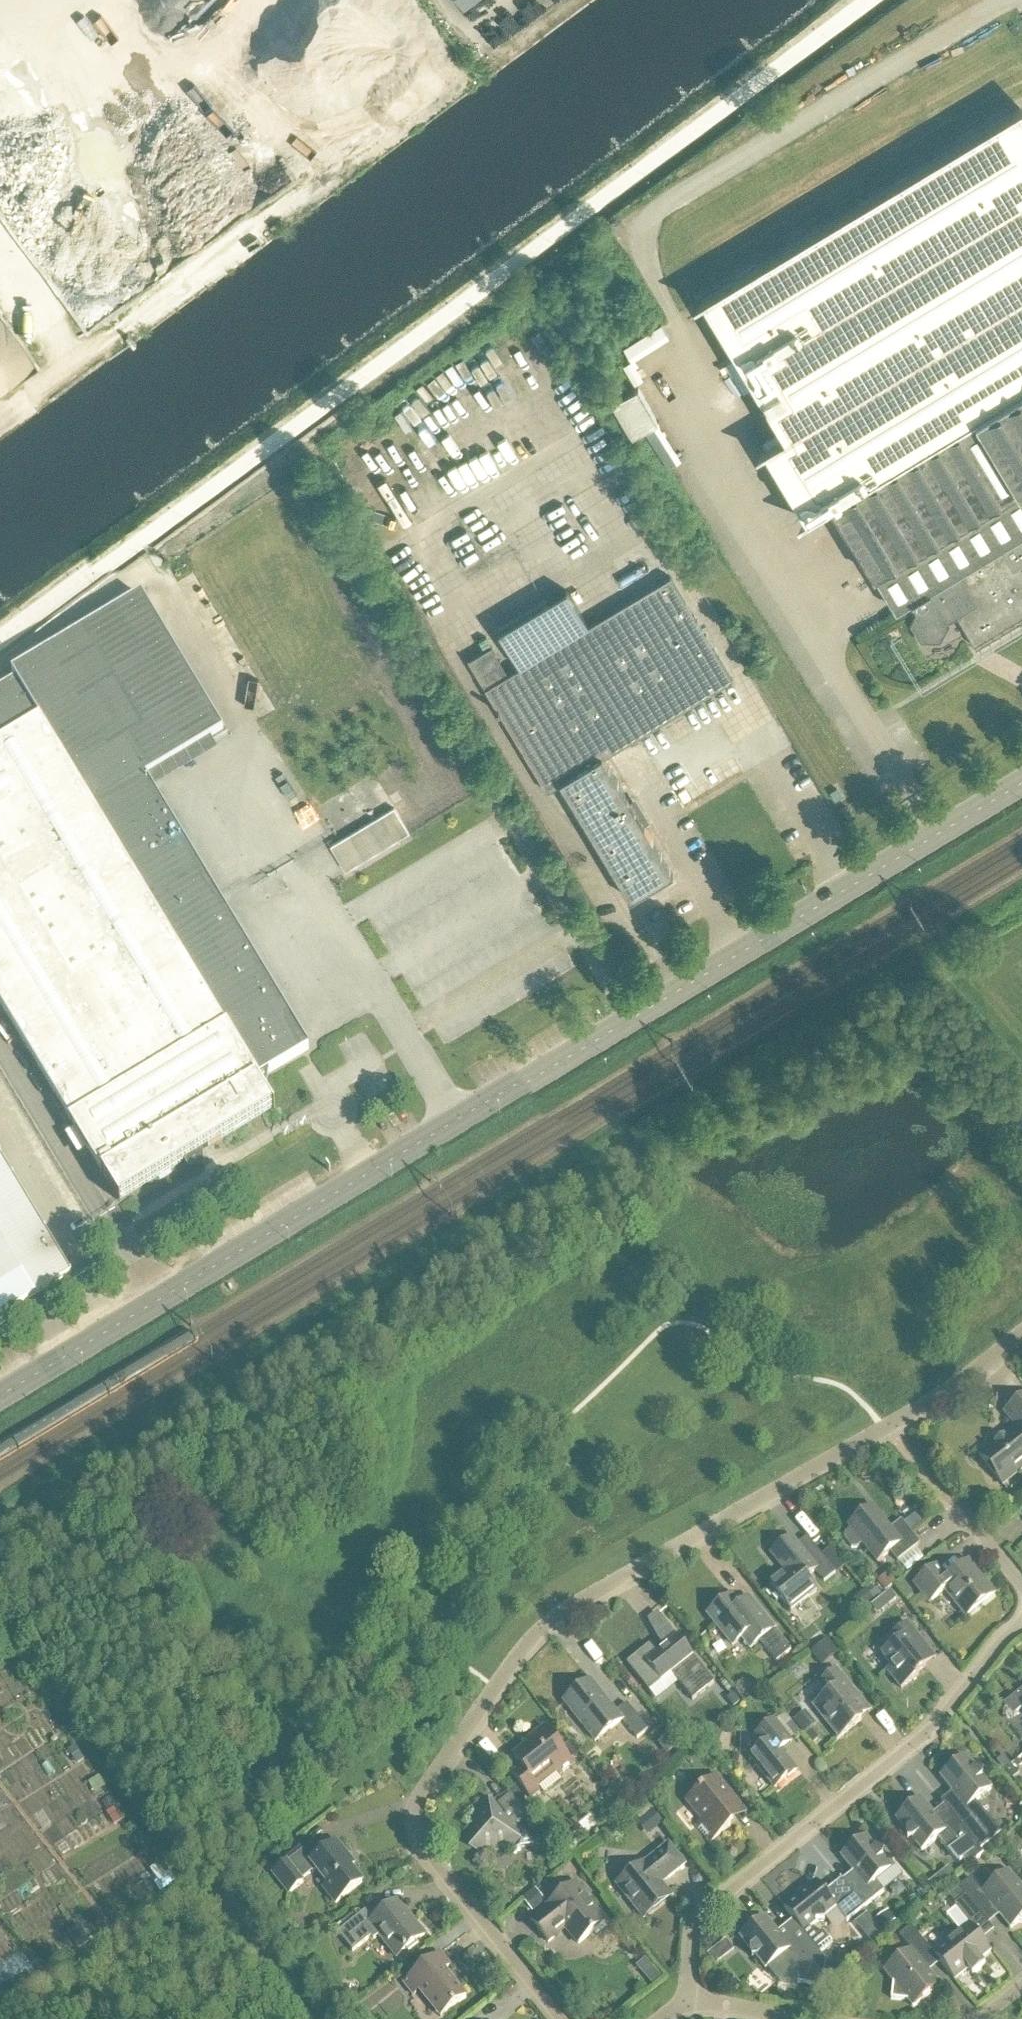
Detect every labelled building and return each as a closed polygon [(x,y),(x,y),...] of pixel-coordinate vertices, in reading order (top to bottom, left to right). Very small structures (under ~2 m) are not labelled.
[(1019,105),(702,295),(785,432),(764,445),(807,516),(831,501),(874,573),(876,572),(896,607),(909,599),(916,610),(914,614),(910,621),(920,638),(940,638),(950,620),(949,619),(957,614),(976,645),(1021,617),(1021,110),(1019,105)] [(637,386),(612,401),(632,435),(657,419),(637,386)] [(732,677),(670,575),(588,624),(567,588),(498,630),(520,665),(485,686),(497,706),(496,707),(497,710),(499,709),(547,789),(561,781),(631,897),(673,871),(603,755),(732,677)] [(70,1124),(101,1176),(103,1175),(119,1202),(184,1163),(189,1170),(204,1169),(203,1152),(274,1109),(265,1095),(269,1075),(309,1051),(146,781),(209,743),(211,746),(228,736),(214,713),(211,714),(141,598),(11,676),(15,683),(0,692),(0,1005),(56,1098),(51,1101),(59,1114),(64,1111),(71,1123),(70,1124)] [(331,844),(346,869),(408,830),(394,806),(331,844)] [(20,1307),(72,1277),(0,1158),(0,1319),(20,1307)] [(1016,1429),(979,1458),(1003,1488),(1021,1473),(1021,1401),(1004,1415),(1016,1429)] [(845,1541),(852,1550),(857,1550),(863,1546),(878,1564),(890,1554),(898,1564),(920,1546),(902,1523),(890,1532),(875,1512),(851,1530),(852,1531),(846,1536),(845,1541)] [(769,1587),(791,1614),(817,1592),(807,1580),(815,1573),(824,1584),(836,1575),(822,1557),(813,1565),(792,1538),(770,1555),(785,1574),(769,1587)] [(832,1549),(822,1557),(836,1575),(846,1567),(832,1549)] [(929,1605),(947,1591),(967,1617),(992,1597),(967,1566),(948,1581),(937,1567),(914,1586),(929,1605)] [(888,1576),(877,1585),(885,1594),(896,1585),(888,1576)] [(867,1592),(854,1601),(861,1611),(874,1601),(867,1592)] [(890,1593),(884,1598),(889,1604),(890,1606),(896,1601),(890,1593)] [(915,1601),(909,1594),(906,1597),(907,1598),(904,1600),(908,1606),(915,1601)] [(708,1617),(733,1647),(742,1640),(751,1650),(759,1643),(777,1664),(791,1653),(749,1601),(740,1608),(732,1598),(708,1617)] [(893,1646),(881,1656),(892,1669),(887,1673),(901,1691),(919,1677),(918,1675),(935,1661),(907,1625),(889,1640),(893,1646)] [(664,1649),(662,1650),(656,1655),(650,1647),(627,1666),(649,1694),(671,1676),(693,1703),(714,1685),(671,1631),(659,1640),(664,1649)] [(812,1653),(819,1663),(835,1651),(827,1641),(812,1653)] [(809,1657),(803,1648),(792,1656),(797,1664),(809,1657)] [(819,1686),(828,1697),(814,1708),(840,1741),(871,1715),(837,1672),(819,1686)] [(564,1705),(595,1744),(622,1722),(637,1741),(648,1732),(627,1706),(617,1714),(591,1683),(564,1705)] [(1007,1704),(1016,1716),(1021,1711),(1021,1692),(1007,1704)] [(734,1695),(726,1701),(734,1710),(741,1704),(734,1695)] [(816,1726),(805,1713),(793,1724),(804,1737),(816,1726)] [(765,1747),(749,1760),(775,1791),(797,1773),(781,1753),(792,1744),(774,1722),(756,1737),(765,1747)] [(521,1770),(512,1777),(531,1800),(540,1793),(545,1799),(564,1783),(559,1777),(574,1766),(545,1730),(530,1742),(533,1745),(527,1750),(526,1749),(513,1759),(521,1770)] [(658,1743),(668,1756),(676,1750),(666,1737),(658,1743)] [(564,1748),(574,1760),(580,1754),(571,1743),(564,1748)] [(75,1749),(68,1754),(77,1767),(84,1762),(75,1749)] [(965,1759),(940,1778),(958,1800),(946,1809),(950,1813),(981,1852),(995,1841),(989,1834),(996,1829),(976,1804),(991,1792),(981,1779),(983,1775),(976,1772),(965,1759)] [(1003,1759),(997,1764),(1004,1773),(1005,1772),(1011,1768),(1003,1759)] [(1011,1768),(1005,1772),(1012,1781),(1018,1777),(1011,1768)] [(686,1804),(702,1823),(696,1828),(710,1845),(731,1828),(728,1824),(733,1820),(730,1816),(740,1808),(717,1779),(686,1804)] [(116,1807),(111,1799),(102,1805),(107,1813),(116,1807)] [(981,1852),(950,1813),(938,1822),(921,1801),(896,1820),(907,1834),(908,1841),(912,1841),(922,1853),(938,1841),(959,1866),(963,1863),(968,1869),(984,1856),(981,1852)] [(467,1834),(484,1855),(535,1847),(518,1827),(519,1827),(518,1826),(528,1818),(519,1807),(509,1814),(503,1807),(476,1811),(467,1834)] [(116,1809),(107,1815),(110,1820),(119,1815),(116,1809)] [(647,1838),(663,1825),(653,1813),(643,1821),(648,1828),(643,1832),(647,1838)] [(859,1880),(847,1889),(864,1910),(885,1894),(876,1884),(892,1871),(882,1859),(884,1855),(877,1852),(866,1838),(841,1858),(859,1880)] [(351,1870),(355,1867),(337,1844),(315,1861),(306,1850),(274,1876),(290,1896),(303,1885),(301,1883),(316,1871),(328,1886),(324,1890),(336,1906),(363,1885),(351,1870)] [(617,1887),(644,1920),(671,1899),(661,1887),(686,1867),(669,1847),(645,1866),(644,1865),(617,1887)] [(1011,1931),(1018,1925),(1021,1925),(1021,1890),(1008,1873),(982,1894),(1011,1931)] [(168,1876),(154,1886),(161,1895),(175,1885),(168,1876)] [(944,1887),(937,1879),(927,1887),(934,1895),(944,1887)] [(959,1890),(966,1898),(967,1900),(979,1891),(971,1880),(959,1890)] [(784,1910),(794,1923),(804,1935),(817,1924),(825,1923),(824,1918),(836,1909),(847,1924),(864,1910),(847,1889),(842,1882),(826,1895),(817,1884),(784,1910)] [(531,1923),(549,1945),(561,1936),(561,1931),(567,1932),(579,1947),(594,1935),(593,1935),(605,1925),(587,1902),(589,1900),(577,1884),(548,1908),(549,1909),(531,1923)] [(523,1902),(532,1914),(545,1904),(536,1892),(523,1902)] [(974,1909),(967,1900),(966,1898),(954,1908),(962,1918),(974,1909)] [(338,1935),(353,1954),(372,1939),(374,1942),(380,1938),(397,1960),(425,1937),(413,1922),(410,1925),(395,1905),(371,1925),(363,1915),(338,1935)] [(876,1923),(883,1933),(895,1923),(888,1913),(876,1923)] [(804,1935),(794,1923),(778,1936),(765,1919),(740,1939),(751,1953),(752,1960),(757,1959),(766,1972),(768,1971),(778,1983),(798,1986),(798,1985),(822,1989),(827,1963),(804,1935)] [(969,1927),(933,1956),(940,1965),(954,1982),(968,1972),(973,1978),(985,1968),(980,1962),(991,1953),(969,1927)] [(940,1965),(933,1956),(911,1928),(899,1938),(910,1952),(884,1973),(893,1984),(892,2001),(908,2003),(913,2009),(940,1988),(929,1974),(940,1965)] [(878,1930),(867,1940),(872,1946),(883,1936),(878,1930)] [(727,1937),(709,1952),(718,1962),(736,1947),(727,1937)] [(414,1998),(420,1993),(440,2018),(443,2018),(466,2000),(445,1973),(450,1969),(440,1956),(404,1985),(414,1998)]
